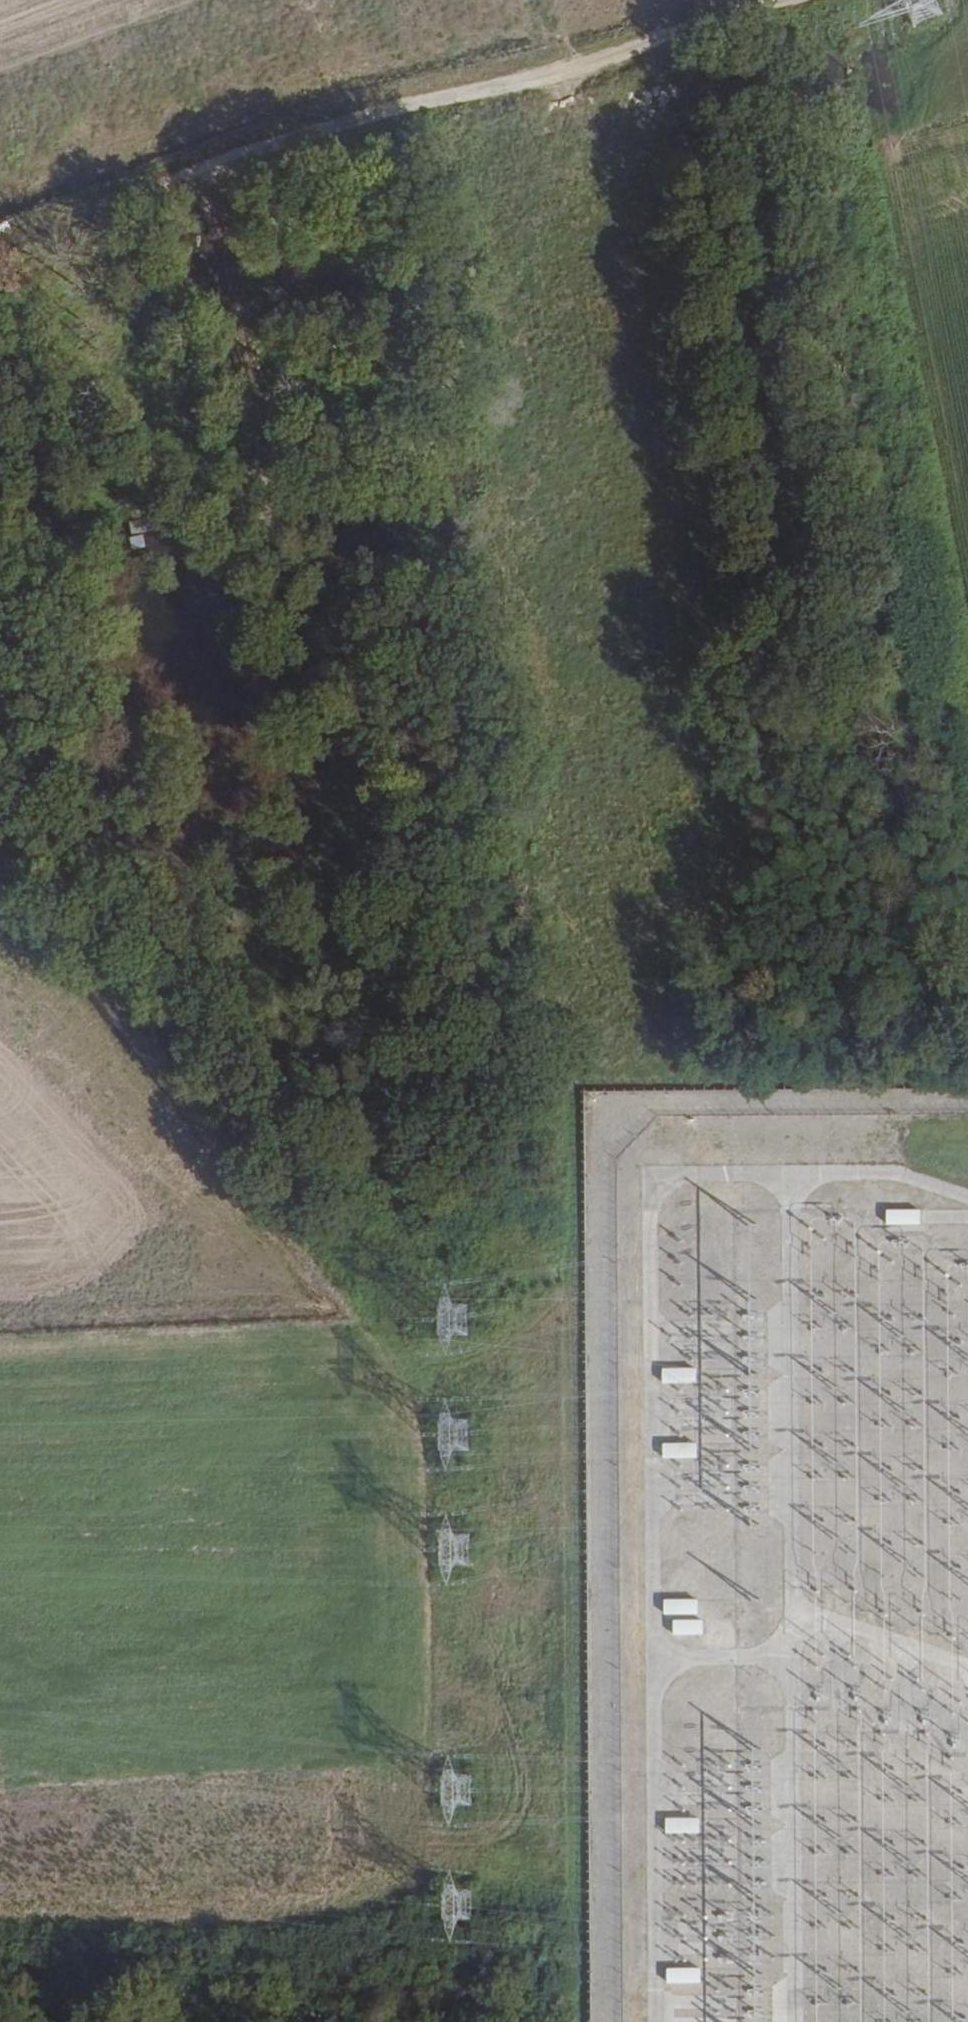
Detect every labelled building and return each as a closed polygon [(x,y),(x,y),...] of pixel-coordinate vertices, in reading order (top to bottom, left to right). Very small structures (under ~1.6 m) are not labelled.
[(918,1209),(887,1209),(887,1224),(918,1224),(918,1209)] [(695,1368),(662,1368),(662,1381),(695,1381),(695,1368)] [(695,1444),(662,1445),(662,1457),(694,1457),(695,1444)] [(699,1602),(666,1602),(666,1615),(699,1615),(699,1602)] [(702,1619),(673,1618),(673,1631),(702,1631),(702,1619)] [(697,1820),(665,1821),(665,1833),(698,1832),(697,1820)] [(700,1969),(667,1970),(667,1982),(701,1982),(700,1969)]
